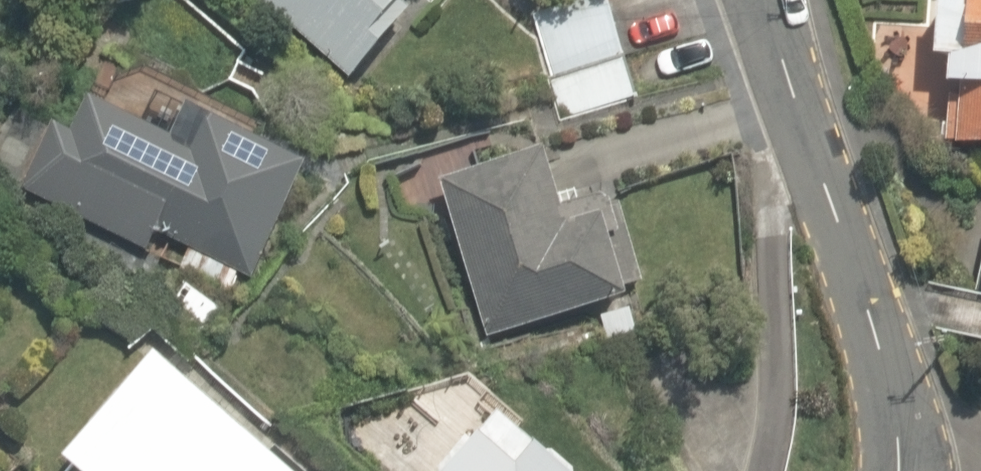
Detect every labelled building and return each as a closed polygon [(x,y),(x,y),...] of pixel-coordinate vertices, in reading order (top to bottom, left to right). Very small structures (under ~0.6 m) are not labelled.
[(335,85),(403,8),(394,0),(238,0),(335,85)] [(533,11),(559,123),(632,107),(607,0),(581,0),(533,11)] [(912,60),(927,61),(924,88),(941,90),(936,146),(980,151),(980,0),(918,0),(912,60)] [(164,138),(76,100),(60,135),(46,129),(16,199),(146,255),(153,237),(248,278),(298,161),(177,109),(164,138)] [(488,341),(616,301),(612,289),(641,280),(613,191),(543,213),(522,146),(435,173),(488,341)] [(969,312),(980,315),(980,245),(969,312)] [(223,307),(181,276),(153,314),(195,345),(223,307)] [(139,360),(47,463),(56,470),(264,470),(139,360)] [(486,414),(476,426),(469,420),(426,470),(555,470),(486,414)]
